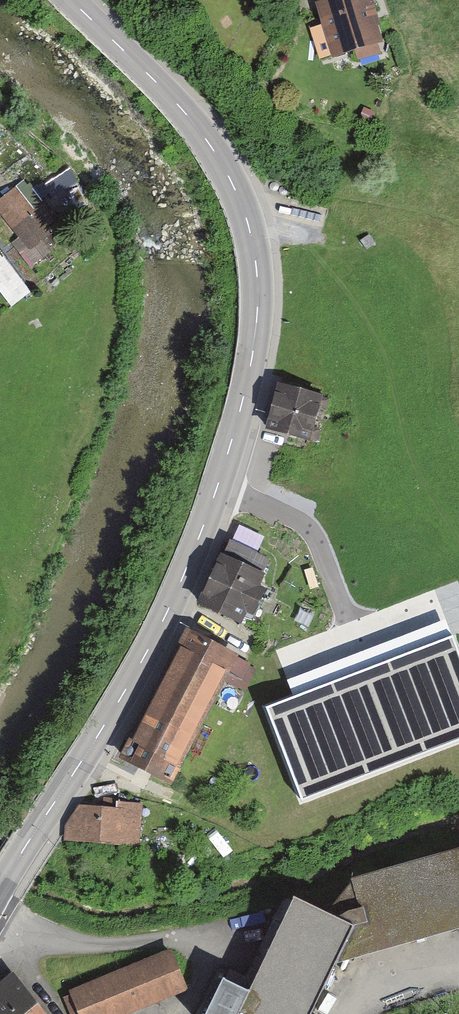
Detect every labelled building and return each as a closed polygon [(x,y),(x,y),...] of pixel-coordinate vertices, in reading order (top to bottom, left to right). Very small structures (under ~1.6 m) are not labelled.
[(317,5),(332,53),(373,40),(361,0),(331,0),(317,5)] [(17,188),(0,203),(0,213),(22,238),(15,243),(37,268),(54,253),(47,245),(56,237),(47,228),(56,220),(44,208),(39,213),(17,188)] [(356,240),(362,249),(371,243),(365,234),(356,240)] [(14,309),(28,298),(0,261),(0,290),(14,309)] [(323,400),(315,398),(275,386),(264,427),(303,438),(312,441),(315,430),(306,428),(312,408),(320,410),(323,400)] [(196,603),(235,621),(241,608),(249,612),(259,591),(251,587),(257,575),(256,574),(263,560),(226,542),(220,556),(218,556),(196,603)] [(119,756),(165,780),(218,679),(232,687),(245,663),(184,631),(175,647),(119,756)] [(262,706),(298,801),(458,742),(458,650),(453,635),(262,706)] [(75,805),(62,825),(61,836),(132,842),(131,849),(155,852),(158,806),(136,804),(113,802),(113,800),(100,799),(99,808),(77,804),(75,805)] [(222,980),(208,1013),(312,1013),(339,958),(458,928),(458,856),(354,883),(368,922),(350,927),(296,900),(251,993),(222,980)] [(70,990),(79,1013),(127,1013),(186,991),(170,951),(70,990)] [(12,975),(0,985),(0,1013),(44,1013),(12,975)]
